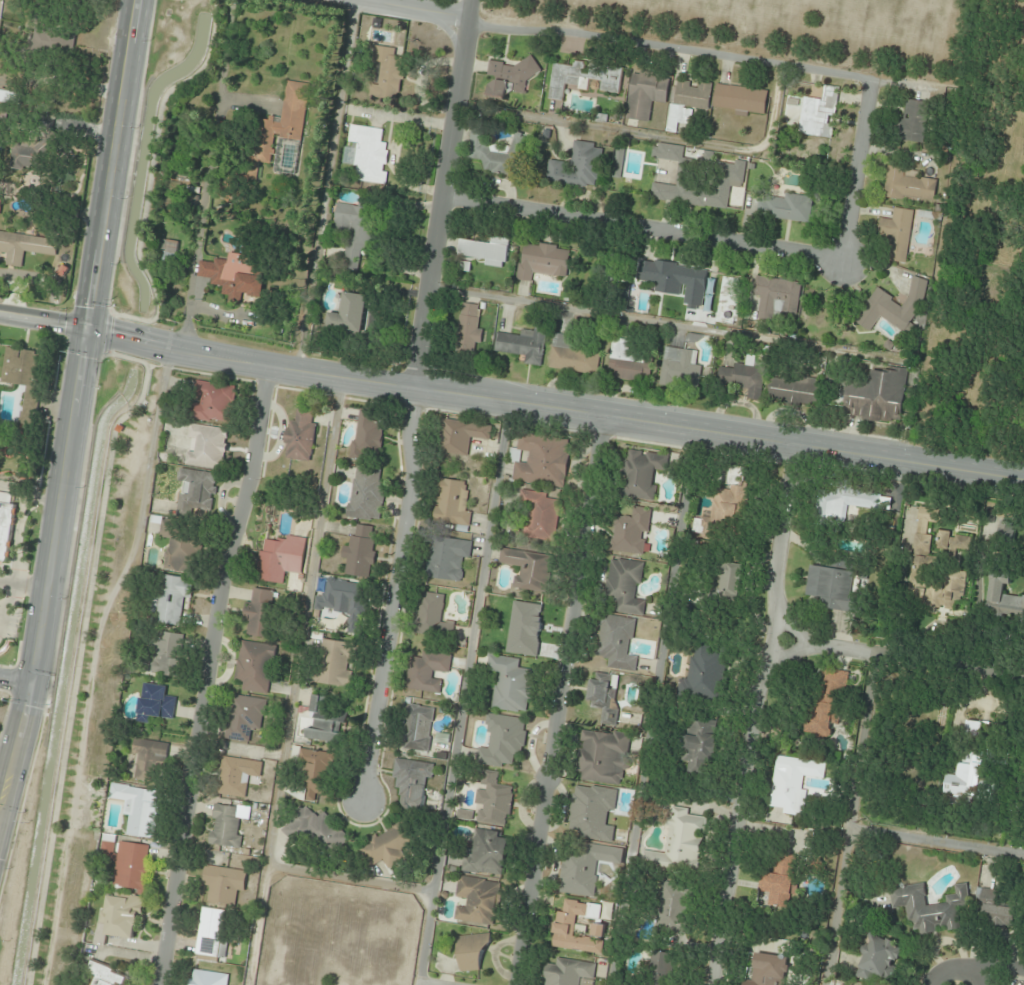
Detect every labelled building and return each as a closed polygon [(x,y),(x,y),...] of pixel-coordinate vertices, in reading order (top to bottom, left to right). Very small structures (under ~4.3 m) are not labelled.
[(33,57),(74,57),(74,30),(33,30),(33,57)] [(399,101),(406,59),(397,57),(398,49),(377,46),(374,63),(382,65),(378,85),(372,84),(370,96),(399,101)] [(506,102),(509,91),(528,96),(536,70),(496,58),(485,96),(506,102)] [(623,69),(588,65),(588,63),(574,62),(574,67),(554,65),(549,101),(564,102),(566,87),(590,90),(591,81),(602,83),(601,91),(620,94),(623,69)] [(670,79),(632,74),(626,119),(651,122),(653,102),(667,103),(670,79)] [(709,111),(712,84),(676,79),(669,130),(676,131),(678,119),(690,121),(692,108),(709,111)] [(303,141),(310,84),(288,81),(283,120),(264,117),(258,162),(273,164),(276,137),(303,141)] [(768,91),(717,84),(714,108),(765,115),(768,91)] [(798,134),(833,139),(840,87),(823,85),(821,99),(803,96),(798,134)] [(10,103),(12,94),(0,91),(0,101),(10,103)] [(901,140),(924,143),(929,102),(906,100),(901,140)] [(386,185),(391,144),(382,143),(383,129),(352,125),(349,147),(346,147),(344,164),(356,166),(354,181),(386,185)] [(482,172),(518,178),(525,135),(514,133),(512,148),(488,144),(491,129),(472,126),(467,159),(484,161),(482,172)] [(598,187),(602,144),(575,142),(573,172),(565,171),(566,162),(549,161),(547,184),(598,187)] [(727,210),(731,187),(742,188),(746,161),(700,155),(699,159),(685,157),(686,147),(659,143),(657,159),(680,162),(677,186),(654,183),(652,200),(727,210)] [(11,168),(40,168),(40,145),(11,145),(11,168)] [(885,199),(936,202),(937,180),(905,178),(906,168),(887,167),(885,199)] [(781,200),(759,198),(757,217),(811,223),(813,197),(782,194),(781,200)] [(383,211),(338,204),(335,229),(349,231),(345,262),(364,265),(368,236),(379,238),(383,211)] [(878,238),(890,239),(887,262),(907,264),(914,210),(894,208),(892,220),(881,218),(878,238)] [(23,268),(25,252),(57,256),(59,239),(0,231),(0,253),(7,254),(6,266),(23,268)] [(511,239),(492,236),(490,244),(461,239),(458,259),(506,266),(511,239)] [(568,277),(571,248),(522,242),(518,281),(535,283),(535,274),(568,277)] [(201,259),(198,277),(215,280),(214,287),(224,288),(222,299),(235,301),(236,294),(263,298),(267,268),(201,259)] [(682,304),(703,308),(709,269),(641,259),(638,282),(663,285),(662,294),(683,297),(682,304)] [(799,316),(803,281),(756,275),(754,296),(761,297),(759,319),(782,322),(783,314),(799,316)] [(908,333),(920,312),(921,310),(925,302),(931,283),(914,279),(909,296),(903,307),(878,290),(876,290),(856,324),(867,330),(872,332),(879,319),(882,320),(903,332),(908,333)] [(363,334),(368,296),(343,292),(340,313),(329,312),(327,329),(363,334)] [(480,350),(483,305),(461,304),(458,349),(480,350)] [(542,367),(547,334),(497,328),(494,351),(524,355),(522,364),(542,367)] [(549,369),(598,375),(601,353),(580,350),(581,337),(554,333),(549,369)] [(609,369),(615,370),(614,378),(650,383),(653,354),(630,351),(631,340),(613,338),(609,369)] [(664,346),(659,385),(699,390),(703,363),(693,362),(695,350),(664,346)] [(40,389),(44,353),(6,348),(1,384),(40,389)] [(762,401),(766,364),(757,363),(758,357),(747,355),(746,364),(736,363),(735,368),(720,367),(718,385),(749,389),(747,399),(762,401)] [(846,381),(843,417),(902,423),(908,371),(872,368),(870,383),(846,381)] [(817,407),(820,381),(771,375),(768,401),(817,407)] [(232,423),(236,386),(198,382),(194,419),(232,423)] [(312,462),(318,410),(299,408),(297,421),(289,420),(284,459),(312,462)] [(380,456),(385,423),(374,421),(376,411),(359,409),(352,459),(366,461),(367,453),(380,456)] [(469,456),(471,438),(491,441),(493,425),(446,419),(442,453),(469,456)] [(225,470),(230,429),(191,424),(189,438),(198,439),(196,451),(187,449),(185,464),(225,470)] [(566,487),(570,439),(519,435),(518,449),(511,449),(510,462),(516,463),(514,483),(566,487)] [(654,501),(659,470),(667,472),(669,456),(628,449),(621,496),(654,501)] [(348,518),(383,522),(388,481),(380,480),(381,469),(355,465),(348,518)] [(727,488),(716,488),(715,508),(703,508),(703,526),(746,527),(747,466),(728,465),(727,488)] [(177,512),(214,517),(219,473),(183,469),(177,512)] [(472,511),(467,510),(470,482),(438,478),(434,524),(470,528),(472,511)] [(848,506),(879,512),(883,493),(824,483),(818,521),(845,526),(848,506)] [(16,491),(0,490),(0,548),(11,549),(16,491)] [(556,542),(562,496),(522,491),(520,504),(528,505),(524,538),(556,542)] [(653,508),(634,506),(633,517),(615,514),(609,551),(646,556),(653,508)] [(164,568),(197,574),(205,527),(162,520),(159,538),(169,539),(164,568)] [(999,521),(999,546),(1017,546),(1016,520),(999,521)] [(346,536),(341,562),(347,563),(345,575),(371,579),(379,528),(357,524),(355,537),(346,536)] [(931,566),(931,533),(916,533),(916,566),(931,566)] [(308,538),(284,534),(283,542),(263,539),(257,581),(284,585),(286,573),(303,576),(308,538)] [(471,540),(433,534),(426,577),(465,583),(471,540)] [(938,549),(972,549),(972,534),(938,534),(938,549)] [(514,589),(547,594),(553,556),(502,548),(499,564),(517,567),(514,589)] [(645,615),(646,600),(639,599),(643,562),(610,558),(606,599),(616,600),(614,612),(645,615)] [(723,595),(745,595),(745,566),(723,566),(723,595)] [(821,599),(819,609),(851,613),(855,570),(811,566),(807,598),(821,599)] [(957,610),(958,602),(965,603),(967,573),(947,571),(945,589),(923,587),(921,607),(957,610)] [(184,598),(192,599),(195,579),(161,574),(154,622),(181,626),(184,598)] [(1023,617),(1023,596),(1007,595),(1009,576),(991,574),(988,614),(1023,617)] [(361,634),(369,585),(323,577),(318,609),(350,614),(347,632),(361,634)] [(280,592),(250,588),(246,622),(250,622),(248,635),(274,639),(280,592)] [(418,592),(415,635),(453,637),(454,620),(443,620),(445,593),(418,592)] [(636,672),(638,655),(631,655),(635,618),(601,614),(597,657),(608,658),(607,669),(636,672)] [(185,634),(156,630),(150,674),(180,677),(185,634)] [(278,646),(242,639),(234,679),(245,681),(243,690),(269,695),(278,646)] [(321,685),(353,686),(354,641),(322,640),(321,685)] [(728,648),(694,644),(689,679),(681,678),(678,696),(722,702),(728,648)] [(409,658),(405,689),(438,694),(441,673),(450,674),(453,654),(422,650),(420,659),(409,658)] [(493,709),(531,713),(536,670),(519,668),(520,657),(489,653),(487,671),(497,672),(493,709)] [(834,738),(844,671),(821,668),(810,735),(834,738)] [(601,726),(615,727),(619,676),(591,673),(588,708),(602,709),(601,726)] [(152,724),(153,716),(174,718),(176,698),(166,697),(167,686),(142,684),(139,723),(152,724)] [(225,739),(251,743),(253,731),(263,732),(268,699),(232,694),(225,739)] [(346,713),(327,711),(328,697),(311,695),(306,740),(342,744),(346,713)] [(435,708),(406,704),(401,749),(430,753),(435,708)] [(528,719),(486,713),(484,731),(491,732),(489,747),(480,746),(477,764),(512,769),(514,756),(523,757),(528,719)] [(684,762),(689,762),(689,774),(717,775),(719,721),(685,720),(684,762)] [(576,779),(625,787),(633,736),(584,728),(576,779)] [(156,782),(159,762),(168,763),(170,743),(137,739),(132,779),(156,782)] [(985,753),(961,751),(958,776),(946,774),(944,798),(981,801),(985,753)] [(334,754),(304,752),(303,762),(309,762),(305,800),(317,801),(317,794),(330,796),(334,754)] [(777,756),(769,811),(802,816),(807,777),(824,779),(826,763),(777,756)] [(218,795),(248,799),(250,779),(261,780),(263,761),(222,757),(218,795)] [(399,809),(423,812),(427,782),(432,782),(435,764),(396,759),(392,787),(402,789),(399,809)] [(499,774),(479,771),(475,812),(459,810),(458,820),(510,826),(514,787),(498,786),(499,774)] [(127,835),(154,839),(161,791),(113,785),(111,800),(125,802),(123,816),(129,817),(127,835)] [(614,843),(615,827),(607,826),(608,811),(616,812),(618,789),(573,785),(568,838),(614,843)] [(250,821),(251,810),(215,804),(208,844),(242,850),(245,837),(238,835),(241,819),(250,821)] [(324,812),(317,818),(305,806),(282,830),(302,849),(312,839),(332,858),(351,838),(324,812)] [(706,814),(670,812),(666,870),(701,873),(706,814)] [(401,853),(417,845),(406,822),(359,844),(370,867),(384,860),(388,869),(405,861),(401,853)] [(461,872),(504,878),(510,833),(476,829),(473,850),(465,849),(461,872)] [(148,889),(150,843),(117,841),(115,888),(148,889)] [(598,862),(622,864),(624,848),(585,845),(584,854),(563,852),(560,894),(595,897),(598,862)] [(773,874),(763,873),(760,892),(774,895),(773,903),(789,906),(796,857),(776,854),(773,874)] [(211,887),(209,903),(234,906),(236,891),(245,892),(248,871),(206,865),(203,886),(211,887)] [(498,926),(503,882),(460,877),(454,921),(498,926)] [(690,888),(663,882),(654,925),(681,930),(690,888)] [(890,887),(892,909),(911,908),(913,934),(961,930),(959,908),(970,907),(968,884),(956,885),(957,895),(945,896),(946,903),(927,905),(925,884),(890,887)] [(1014,925),(1015,907),(997,906),(997,890),(978,889),(977,912),(983,912),(983,924),(1014,925)] [(99,924),(108,925),(107,936),(138,939),(143,897),(109,893),(107,911),(100,910),(99,924)] [(603,954),(606,926),(593,924),(591,938),(575,936),(577,917),(600,920),(602,905),(565,900),(563,912),(556,911),(552,948),(603,954)] [(195,953),(223,959),(233,913),(205,907),(195,953)] [(855,976),(871,982),(874,974),(892,980),(905,945),(872,932),(855,976)] [(459,971),(482,970),(481,951),(491,951),(490,934),(459,935),(459,971)] [(789,958),(756,952),(752,981),(744,980),(743,984),(785,984),(789,958)] [(652,953),(651,984),(674,984),(675,954),(652,953)] [(581,978),(595,979),(596,963),(557,959),(556,967),(547,966),(545,984),(580,984),(581,978)] [(127,973),(92,963),(89,973),(96,975),(93,984),(124,984),(127,973)] [(192,970),(190,984),(228,984),(229,974),(192,970)]
